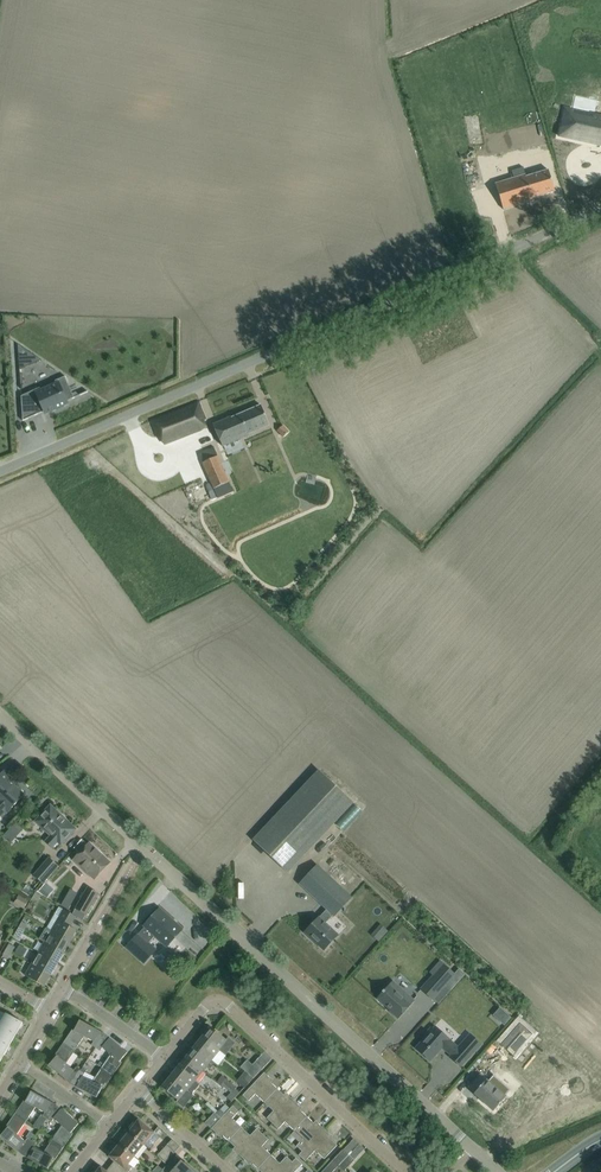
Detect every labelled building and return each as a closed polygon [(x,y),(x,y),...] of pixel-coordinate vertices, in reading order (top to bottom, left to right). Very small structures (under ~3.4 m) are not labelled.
[(582,94),(581,102),(591,103),(593,84),(566,81),(565,92),(582,94)] [(559,137),(600,146),(600,116),(593,114),(573,110),(565,108),(559,137)] [(534,136),(494,143),(496,158),(537,150),(534,136)] [(525,174),(495,183),(503,210),(532,201),(532,198),(555,191),(548,170),(526,177),(525,174)] [(17,344),(18,361),(33,355),(17,344)] [(21,397),(22,422),(45,412),(45,413),(45,414),(66,404),(66,403),(65,402),(74,398),(74,397),(73,397),(64,378),(65,377),(64,377),(54,382),(56,385),(40,392),(39,390),(39,389),(33,391),(26,395),(21,397)] [(161,437),(166,443),(201,430),(198,422),(205,419),(198,403),(152,421),(158,437),(161,437)] [(213,425),(222,446),(248,435),(248,434),(269,425),(261,405),(231,418),(230,417),(213,425)] [(289,432),(283,425),(277,431),(284,437),(289,432)] [(223,452),(221,443),(207,447),(210,456),(223,452)] [(202,463),(213,488),(229,481),(219,457),(202,463)] [(353,802),(318,770),(253,840),(287,872),(353,802)] [(7,812),(24,794),(10,781),(12,779),(3,771),(0,775),(0,806),(7,812)] [(364,781),(372,790),(383,781),(375,772),(364,781)] [(58,841),(60,844),(74,829),(50,806),(36,821),(51,835),(45,841),(52,848),(58,841)] [(87,871),(86,872),(94,879),(110,862),(89,843),(74,858),(87,871)] [(33,875),(43,884),(58,866),(48,857),(33,875)] [(351,897),(317,865),(299,884),(326,909),(319,917),(304,933),(311,939),(313,937),(325,949),(338,935),(325,923),(331,917),(333,915),(334,916),(351,897)] [(259,892),(277,883),(274,878),(256,887),(259,892)] [(32,879),(28,886),(37,891),(41,884),(32,879)] [(98,894),(87,888),(75,908),(86,914),(98,894)] [(32,898),(38,901),(41,895),(35,892),(32,898)] [(361,909),(368,917),(376,911),(369,902),(361,909)] [(77,916),(63,909),(58,906),(46,928),(51,931),(70,942),(76,930),(71,927),(77,916)] [(144,962),(155,950),(148,944),(155,935),(167,946),(182,930),(159,909),(144,925),(145,926),(137,934),(137,933),(126,946),(144,962)] [(19,927),(22,929),(24,930),(27,925),(22,921),(19,927)] [(24,930),(22,929),(19,927),(13,936),(19,939),(24,930)] [(63,953),(70,942),(51,931),(44,941),(63,953)] [(57,964),(63,953),(44,941),(38,953),(57,964)] [(6,949),(11,952),(14,947),(9,944),(6,949)] [(8,957),(11,952),(6,949),(3,954),(8,957)] [(50,975),(57,964),(38,953),(31,964),(50,975)] [(44,986),(50,975),(31,964),(25,975),(44,986)] [(433,1000),(455,975),(446,967),(436,978),(433,975),(432,975),(420,989),(433,1000)] [(398,1019),(415,1000),(393,981),(377,998),(390,1010),(389,1011),(398,1019)] [(0,1023),(0,1025),(16,1034),(23,1023),(6,1013),(0,1023)] [(72,1029),(63,1042),(75,1050),(84,1036),(93,1041),(91,1045),(95,1048),(104,1035),(99,1032),(99,1030),(79,1020),(74,1030),(72,1029)] [(16,1034),(0,1025),(0,1040),(10,1045),(16,1034)] [(210,1026),(202,1037),(219,1051),(219,1050),(225,1055),(234,1043),(228,1038),(227,1040),(210,1026)] [(458,1047),(435,1026),(432,1029),(431,1027),(424,1035),(426,1036),(415,1048),(430,1061),(442,1048),(443,1049),(447,1052),(450,1055),(449,1057),(461,1067),(481,1044),(469,1034),(476,1040),(474,1043),(469,1048),(462,1042),(458,1047)] [(109,1039),(104,1035),(95,1048),(100,1051),(102,1048),(110,1054),(101,1068),(112,1075),(121,1063),(119,1061),(127,1053),(110,1038),(109,1039)] [(219,1051),(202,1037),(194,1047),(211,1061),(219,1051)] [(10,1045),(0,1040),(0,1054),(3,1056),(10,1045)] [(66,1063),(75,1050),(63,1042),(55,1055),(56,1056),(49,1065),(66,1079),(72,1082),(80,1070),(76,1067),(73,1070),(66,1063)] [(211,1061),(194,1047),(186,1057),(203,1070),(211,1061)] [(203,1070),(186,1057),(178,1067),(195,1081),(203,1070)] [(240,1067),(245,1071),(253,1078),(262,1069),(255,1062),(252,1065),(247,1060),(240,1067)] [(195,1081),(178,1067),(170,1077),(187,1091),(195,1081)] [(104,1088),(112,1075),(101,1068),(92,1081),(83,1076),(85,1073),(80,1070),(72,1082),(77,1086),(77,1087),(96,1097),(102,1087),(104,1088)] [(244,1088),(253,1079),(245,1071),(236,1081),(244,1088)] [(255,1094),(264,1102),(277,1089),(268,1080),(270,1078),(264,1072),(242,1095),(248,1101),(255,1094)] [(486,1079),(474,1094),(493,1111),(506,1097),(504,1095),(509,1090),(493,1076),(488,1081),(486,1079)] [(187,1091),(170,1077),(161,1087),(179,1101),(187,1091)] [(221,1085),(231,1093),(235,1097),(240,1093),(235,1089),(236,1088),(226,1079),(221,1085)] [(286,1097),(277,1089),(264,1102),(273,1111),(266,1118),(272,1123),(294,1101),(288,1095),(286,1097)] [(23,1100),(15,1113),(26,1121),(35,1107),(45,1112),(43,1116),(47,1119),(55,1106),(50,1103),(50,1102),(31,1091),(25,1101),(23,1100)] [(231,1102),(235,1097),(231,1093),(227,1097),(231,1102)] [(299,1106),(294,1101),(272,1123),(278,1129),(285,1122),(294,1130),(307,1117),(297,1108),(299,1106)] [(61,1110),(55,1106),(47,1119),(51,1122),(54,1119),(62,1125),(51,1140),(62,1149),(72,1134),(71,1133),(78,1124),(61,1109),(61,1110)] [(241,1127),(232,1119),(238,1111),(232,1106),(225,1114),(221,1118),(216,1123),(212,1128),(211,1128),(217,1134),(219,1132),(228,1141),(241,1127)] [(225,1114),(220,1109),(216,1114),(221,1118),(225,1114)] [(17,1134),(26,1121),(15,1113),(6,1126),(8,1127),(0,1136),(17,1151),(18,1150),(23,1153),(32,1141),(27,1138),(25,1141),(17,1134)] [(212,1128),(216,1123),(221,1118),(216,1114),(214,1113),(205,1122),(212,1128)] [(302,1152),(324,1129),(318,1123),(316,1125),(307,1117),(294,1130),(303,1139),(296,1146),(302,1151),(302,1152)] [(128,1132),(144,1144),(154,1132),(138,1120),(135,1123),(134,1122),(128,1128),(130,1129),(128,1132)] [(241,1157),(262,1134),(257,1128),(250,1136),(241,1127),(228,1141),(237,1149),(235,1151),(241,1157)] [(330,1135),(324,1129),(302,1152),(302,1151),(298,1155),(305,1161),(315,1150),(324,1159),(337,1145),(328,1137),(330,1135)] [(128,1132),(127,1134),(125,1132),(120,1139),(122,1140),(118,1144),(134,1157),(144,1144),(128,1132)] [(258,1169),(271,1155),(261,1146),(268,1139),(262,1134),(241,1157),(247,1162),(249,1160),(258,1169)] [(55,1159),(62,1149),(51,1140),(43,1152),(34,1147),(36,1144),(32,1141),(23,1153),(29,1157),(28,1158),(48,1169),(53,1158),(55,1159)] [(117,1146),(115,1145),(110,1151),(112,1153),(109,1156),(114,1161),(110,1166),(118,1171),(128,1171),(132,1167),(128,1164),(134,1157),(118,1144),(117,1146)] [(157,1155),(165,1162),(175,1152),(167,1145),(157,1155)] [(339,1165),(348,1155),(343,1149),(333,1160),(339,1165)] [(292,1162),(286,1156),(280,1163),(271,1155),(258,1169),(261,1171),(283,1171),(292,1162)] [(339,1165),(344,1171),(354,1160),(348,1155),(339,1165)] [(292,1162),(283,1171),(295,1171),(302,1164),(295,1158),(292,1162)] [(192,1168),(186,1162),(184,1163),(181,1160),(174,1167),(171,1166),(168,1164),(162,1170),(160,1171),(188,1171),(192,1168)] [(321,1171),(332,1171),(337,1167),(331,1162),(321,1171)]
